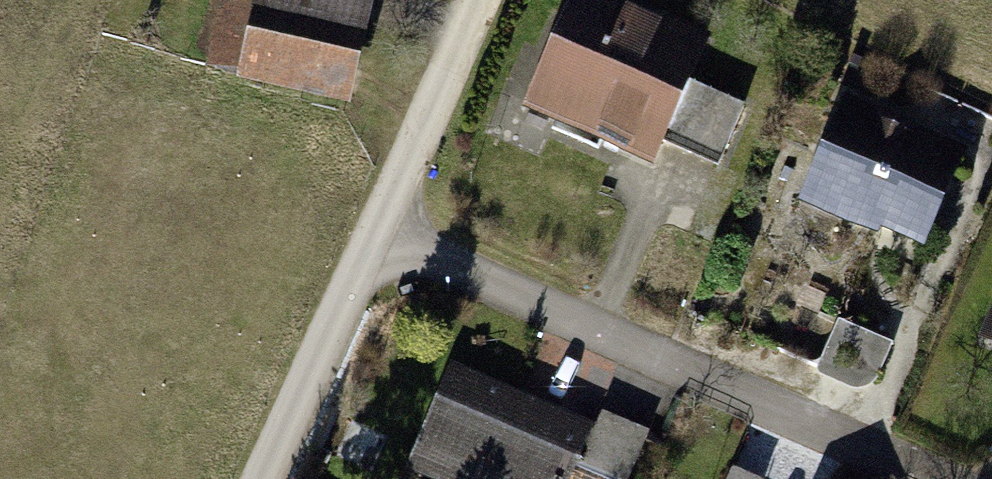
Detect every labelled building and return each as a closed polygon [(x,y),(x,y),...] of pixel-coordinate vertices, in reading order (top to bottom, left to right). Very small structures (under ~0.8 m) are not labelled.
[(215,18),(244,25),(230,85),(355,115),(383,0),(220,0),(215,18)] [(642,169),(694,45),(586,0),(557,0),(509,113),(642,169)] [(704,77),(677,140),(720,158),(746,95),(704,77)] [(955,149),(829,96),(783,203),(909,256),(955,149)] [(963,345),(991,366),(991,284),(963,345)] [(434,365),(390,473),(406,478),(557,478),(580,424),(434,365)] [(594,418),(577,472),(601,478),(629,478),(643,434),(594,418)]
